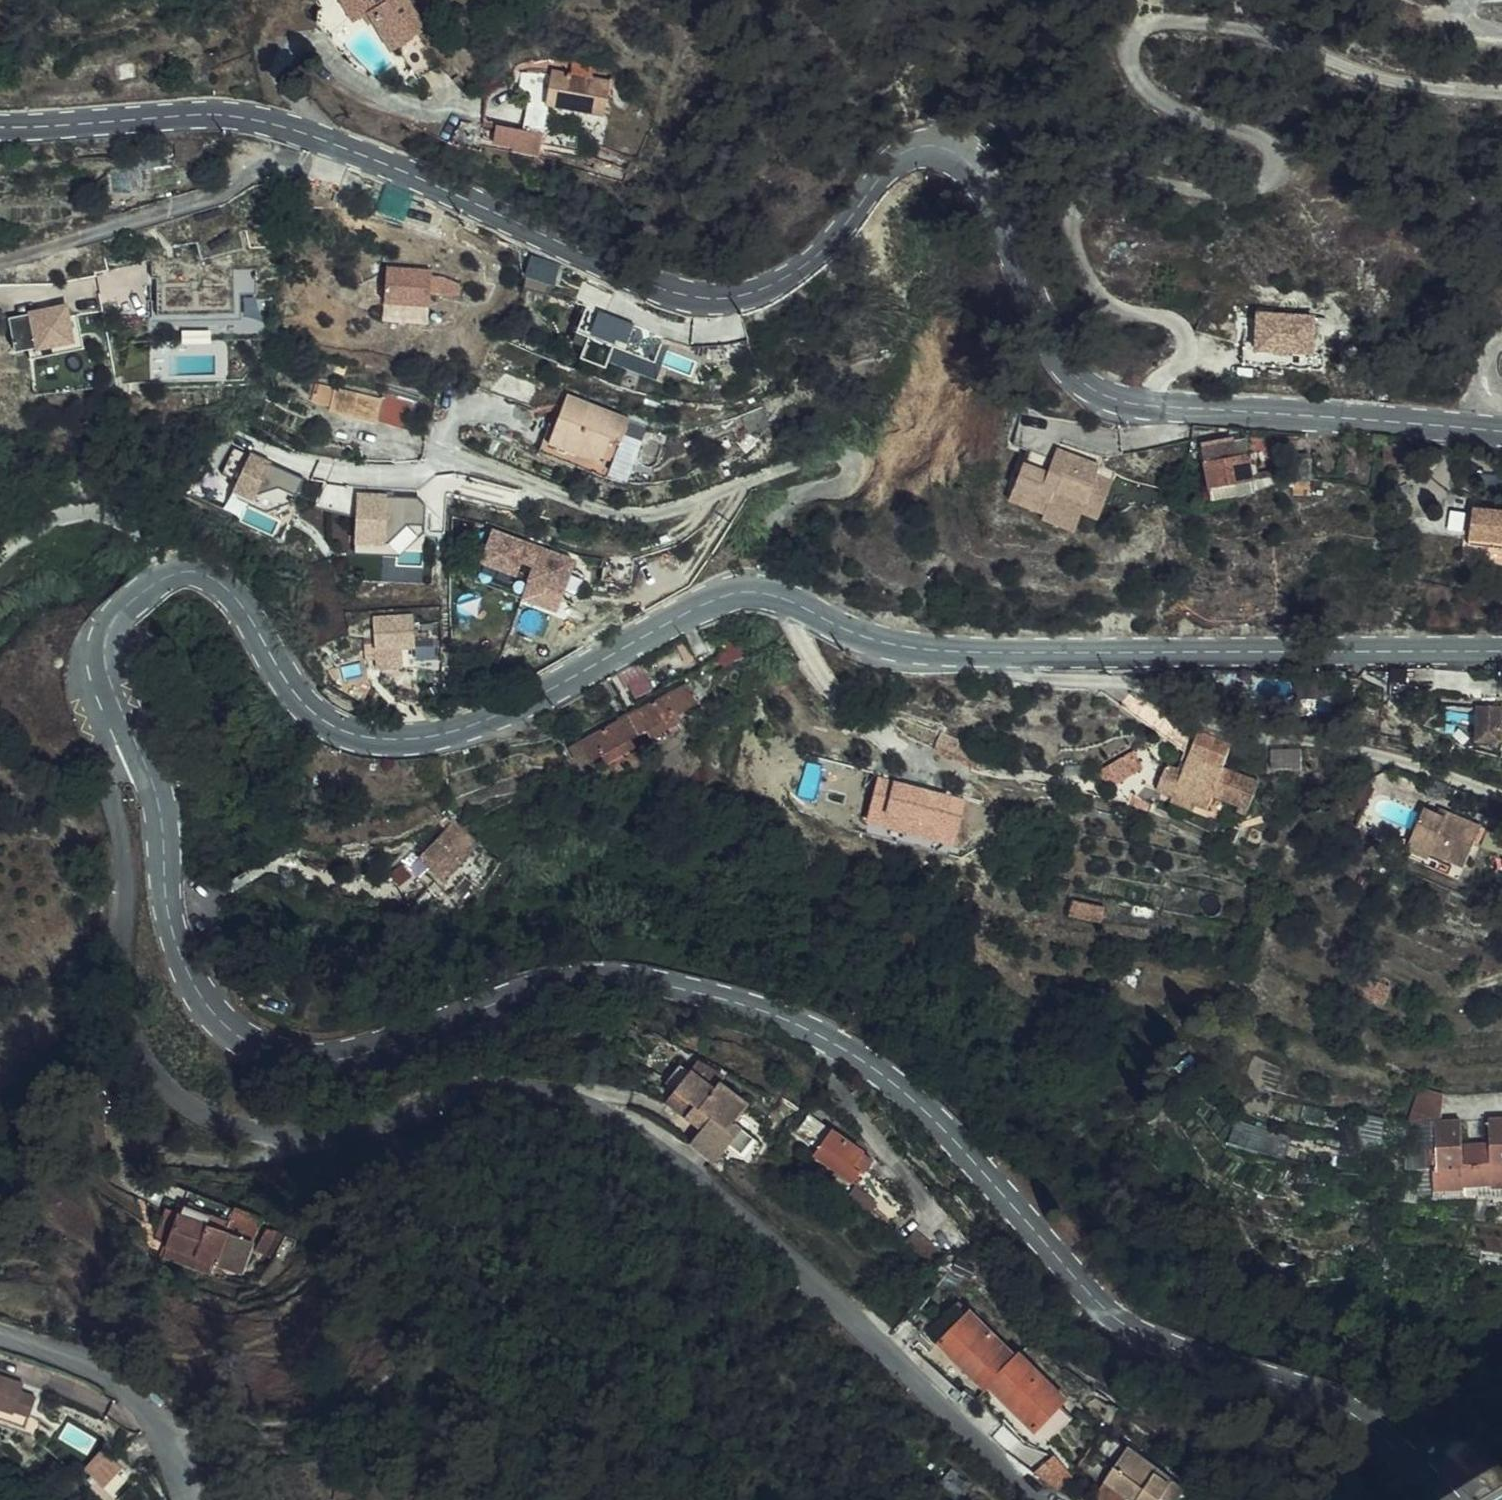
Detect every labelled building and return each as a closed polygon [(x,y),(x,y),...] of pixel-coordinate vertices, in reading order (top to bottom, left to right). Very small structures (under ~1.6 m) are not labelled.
[(333,25),(349,15),(340,0),(324,0),(320,3),(333,25)] [(369,20),(384,12),(410,49),(445,25),(429,0),(355,0),(369,20)] [(572,76),(631,92),(640,62),(579,46),(572,76)] [(582,87),(578,101),(603,108),(607,96),(582,87)] [(603,108),(578,101),(576,108),(520,95),(516,112),(537,117),(536,124),(560,127),(564,119),(598,126),(603,108)] [(498,121),(493,145),(541,155),(546,131),(498,121)] [(465,298),(465,264),(421,263),(420,298),(465,298)] [(77,304),(12,310),(16,352),(81,346),(77,304)] [(579,332),(590,336),(598,308),(587,305),(579,332)] [(1257,310),(1257,351),(1317,350),(1317,310),(1257,310)] [(600,311),(594,335),(631,343),(636,319),(600,311)] [(1234,316),(1236,344),(1255,343),(1254,315),(1234,316)] [(587,339),(583,357),(657,376),(662,357),(587,339)] [(658,414),(603,381),(590,402),(574,427),(620,456),(636,430),(644,436),(658,414)] [(352,390),(350,404),(365,407),(366,391),(352,390)] [(366,391),(365,407),(364,414),(410,416),(412,396),(366,391)] [(561,432),(623,470),(644,436),(636,430),(620,456),(574,427),(590,402),(581,397),(561,432)] [(258,500),(273,457),(250,449),(235,492),(258,500)] [(1236,462),(1239,480),(1272,472),(1268,455),(1236,462)] [(297,493),(305,476),(274,463),(267,480),(297,493)] [(1251,506),(1285,498),(1282,488),(1278,471),(1272,472),(1239,480),(1243,496),(1248,495),(1251,506)] [(1092,474),(1086,490),(1098,493),(1103,478),(1092,474)] [(1084,497),(1059,489),(1051,516),(1086,527),(1084,535),(1117,545),(1120,537),(1124,526),(1140,532),(1149,504),(1133,499),(1136,488),(1103,478),(1098,493),(1086,490),(1084,497)] [(1282,488),(1285,498),(1286,502),(1315,492),(1312,480),(1282,488)] [(357,493),(358,544),(391,544),(391,524),(425,524),(424,492),(357,493)] [(1114,555),(1117,545),(1084,535),(1086,527),(1051,516),(1047,527),(1082,539),(1081,544),(1114,555)] [(1137,542),(1140,532),(1124,526),(1120,537),(1137,542)] [(492,527),(482,563),(527,576),(520,598),(562,611),(579,552),(492,527)] [(388,645),(413,644),(413,629),(412,619),(387,620),(388,645)] [(431,639),(430,628),(413,629),(413,644),(431,643),(431,639)] [(431,643),(431,652),(461,651),(460,642),(431,643)] [(461,660),(461,651),(431,652),(432,661),(461,660)] [(637,727),(632,720),(592,746),(602,763),(614,756),(620,764),(645,746),(641,737),(656,729),(662,737),(693,716),(688,707),(709,694),(698,678),(645,713),(649,718),(637,727)] [(1169,722),(1162,731),(1180,744),(1186,734),(1169,722)] [(1238,828),(1243,814),(1278,823),(1288,795),(1238,779),(1245,756),(1211,745),(1197,787),(1185,783),(1182,783),(1180,789),(1174,808),(1238,828)] [(1275,747),(1275,767),(1303,767),(1303,747),(1275,747)] [(1146,772),(1111,799),(1131,806),(1157,787),(1146,772)] [(879,773),(868,823),(958,843),(969,794),(879,773)] [(480,895),(495,883),(509,859),(511,855),(514,850),(477,811),(461,829),(454,836),(433,843),(444,854),(448,858),(470,881),(480,895)] [(1455,818),(1462,821),(1465,814),(1457,811),(1455,818)] [(1500,829),(1465,814),(1462,821),(1455,818),(1442,813),(1427,851),(1450,861),(1453,856),(1464,860),(1484,867),(1500,829)] [(1450,861),(1427,851),(1425,853),(1461,867),(1464,860),(1453,856),(1450,861)] [(1459,874),(1461,867),(1425,853),(1423,860),(1459,874)] [(440,858),(480,895),(470,881),(448,858),(444,854),(440,858)] [(1117,912),(1082,908),(1080,923),(1115,928),(1117,912)] [(701,1070),(754,1110),(764,1097),(732,1076),(738,1067),(713,1052),(705,1064),(701,1070)] [(705,1064),(696,1058),(692,1064),(701,1070),(705,1064)] [(691,1085),(701,1070),(692,1064),(683,1078),(691,1085)] [(729,1152),(740,1134),(747,1140),(754,1130),(746,1123),(754,1110),(701,1070),(691,1085),(709,1097),(701,1110),(712,1117),(716,1113),(723,1117),(710,1139),(729,1152)] [(1441,1193),(1437,1088),(1411,1089),(1415,1194),(1441,1193)] [(668,1105),(686,1114),(693,1101),(674,1092),(668,1105)] [(845,1120),(830,1146),(872,1176),(880,1161),(871,1155),(880,1141),(845,1120)] [(1497,1157),(1495,1144),(1489,1145),(1486,1122),(1460,1126),(1464,1150),(1452,1152),(1457,1177),(1463,1176),(1467,1206),(1499,1200),(1498,1190),(1501,1190),(1501,1156),(1497,1157)] [(747,1140),(740,1134),(729,1152),(736,1157),(747,1140)] [(236,1223),(184,1213),(182,1226),(234,1237),(236,1223)] [(261,1277),(273,1221),(237,1214),(236,1223),(234,1237),(182,1226),(180,1239),(170,1237),(167,1250),(177,1257),(174,1272),(222,1282),(225,1269),(261,1277)] [(950,1308),(963,1320),(988,1294),(974,1282),(950,1308)] [(1008,1362),(1012,1358),(1040,1330),(994,1288),(988,1294),(963,1320),(1008,1362)] [(1094,1371),(1044,1325),(1040,1330),(1012,1358),(1063,1405),(1094,1371)] [(37,1399),(23,1395),(10,1391),(12,1382),(0,1378),(0,1412),(30,1421),(37,1399)] [(12,1382),(10,1391),(23,1395),(26,1386),(12,1382)] [(1064,1408),(1041,1430),(1050,1439),(1073,1417),(1064,1408)] [(27,1433),(30,1421),(0,1412),(0,1424),(27,1433)] [(1175,1485),(1188,1468),(1197,1456),(1184,1447),(1187,1442),(1153,1419),(1129,1450),(1142,1459),(1153,1468),(1175,1485)] [(87,1467),(106,1485),(124,1466),(105,1447),(87,1467)] [(1121,1462),(1133,1471),(1142,1459),(1129,1450),(1121,1462)] [(1153,1468),(1142,1459),(1133,1471),(1144,1480),(1153,1468)]
